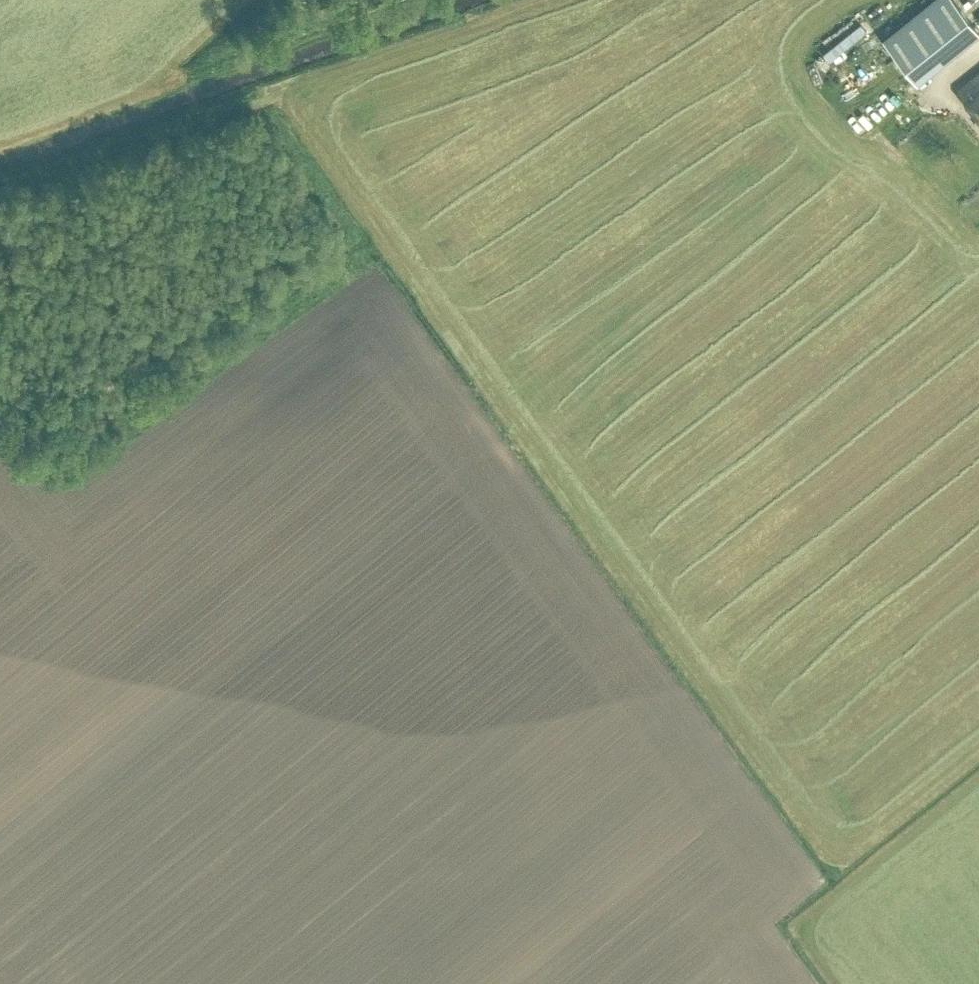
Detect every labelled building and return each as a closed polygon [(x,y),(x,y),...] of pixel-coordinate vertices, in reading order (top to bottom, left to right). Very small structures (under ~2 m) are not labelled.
[(955,0),(932,0),(882,39),(915,82),(978,32),(955,0)] [(861,86),(872,79),(861,63),(851,70),(861,86)] [(953,87),(978,121),(978,67),(953,87)]
